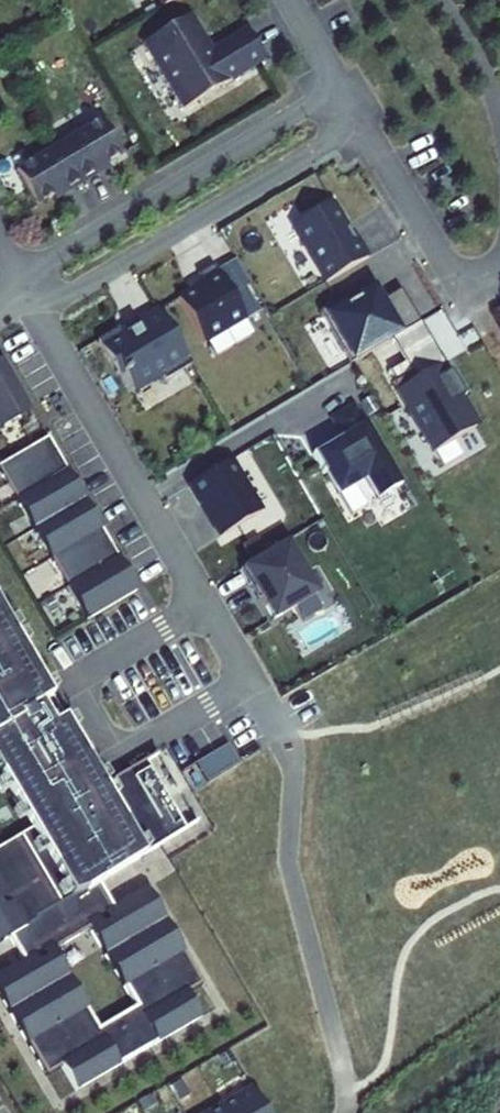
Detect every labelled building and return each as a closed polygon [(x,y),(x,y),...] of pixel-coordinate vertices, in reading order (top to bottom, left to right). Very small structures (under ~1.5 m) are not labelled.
[(142,44),(182,110),(264,61),(246,30),(211,51),(190,16),(142,44)] [(101,122),(58,147),(80,185),(95,176),(93,172),(105,165),(121,156),(101,122)] [(58,147),(15,172),(36,206),(52,197),(63,190),(66,194),(80,185),(58,147)] [(105,165),(93,172),(95,176),(107,169),(105,165)] [(63,190),(52,197),(54,201),(66,194),(63,190)] [(331,203),(291,227),(324,284),(369,259),(358,239),(353,241),(331,203)] [(199,275),(206,287),(182,300),(206,341),(244,319),(213,267),(199,275)] [(373,285),(321,314),(349,364),(419,324),(401,291),(383,301),(373,285)] [(191,366),(157,307),(132,321),(137,329),(119,340),(115,333),(96,344),(116,378),(124,373),(134,390),(159,375),(163,382),(191,366)] [(1,361),(0,361),(0,429),(31,411),(1,361)] [(422,376),(398,391),(392,381),(369,395),(413,466),(454,441),(438,414),(443,410),(422,376)] [(381,495),(335,420),(313,433),(323,449),(292,468),(304,488),(309,485),(322,505),(348,489),(359,508),(381,495)] [(50,440),(0,470),(0,474),(88,621),(140,591),(50,440)] [(262,514),(231,461),(187,486),(199,507),(203,502),(223,536),(262,514)] [(6,845),(0,849),(0,943),(8,939),(22,962),(0,975),(0,999),(44,1076),(63,1068),(76,1092),(202,1017),(188,993),(202,984),(146,890),(113,910),(99,879),(187,829),(145,762),(118,778),(110,783),(103,787),(12,632),(0,612),(0,835),(6,845)] [(19,628),(12,632),(103,787),(110,783),(19,628)] [(240,764),(231,747),(185,774),(194,790),(240,764)] [(257,1097),(230,1112),(267,1112),(257,1097)]
